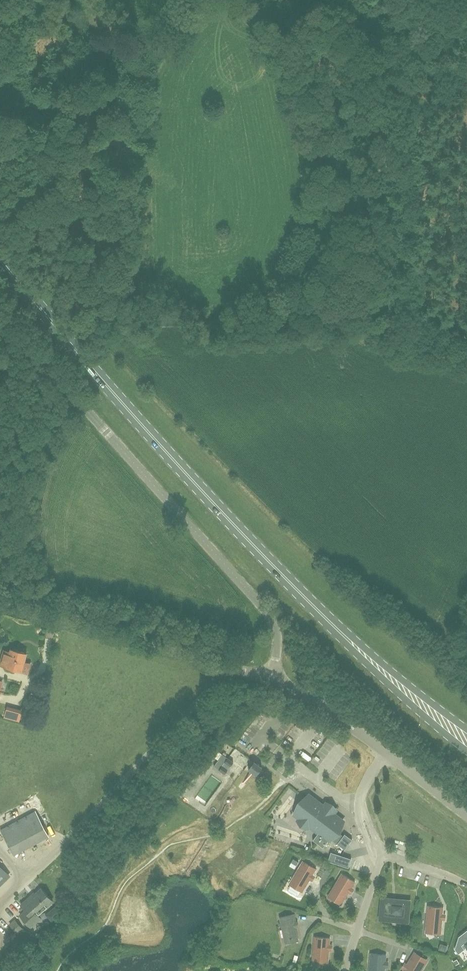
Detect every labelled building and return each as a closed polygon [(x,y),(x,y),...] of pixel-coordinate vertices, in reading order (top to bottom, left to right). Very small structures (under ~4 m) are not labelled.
[(11,649),(10,652),(4,650),(1,657),(8,660),(6,667),(7,667),(6,669),(13,671),(14,669),(22,671),(28,672),(30,664),(24,662),(26,653),(11,649)] [(219,715),(213,709),(209,714),(215,720),(219,715)] [(223,754),(214,766),(225,774),(233,762),(223,754)] [(326,808),(309,795),(291,819),(296,823),(297,821),(308,828),(309,826),(318,833),(313,840),(323,848),(343,821),(331,812),(334,808),(329,804),(326,808)] [(46,834),(35,813),(1,831),(6,839),(13,836),(20,848),(46,834)] [(345,849),(352,839),(345,834),(337,844),(345,849)] [(351,859),(331,852),(328,861),(348,868),(351,859)] [(293,882),(304,888),(310,879),(312,875),(313,875),(313,874),(316,869),(303,860),(299,867),(301,868),(293,882)] [(9,875),(0,866),(0,883),(9,875)] [(340,881),(332,894),(343,901),(348,892),(349,892),(349,891),(351,887),(352,887),(351,887),(355,881),(342,873),(338,879),(340,881)] [(31,895),(21,904),(26,910),(20,915),(31,927),(41,918),(38,914),(53,901),(42,888),(32,896),(31,895)] [(396,901),(396,904),(383,902),(382,917),(395,918),(395,914),(406,915),(407,902),(396,901)] [(428,929),(441,930),(442,919),(442,914),(443,914),(443,913),(443,907),(428,905),(427,912),(430,913),(428,929)] [(298,941),(294,923),(296,922),(295,922),(294,914),(280,917),(285,943),(298,941)] [(24,929),(15,919),(9,924),(18,934),(24,929)] [(315,960),(328,961),(329,950),(329,945),(330,944),(329,944),(330,938),(314,937),(314,944),(316,944),(315,960)] [(385,967),(385,966),(385,961),(386,954),(370,953),(370,960),(372,960),(371,970),(384,970),(385,967)] [(412,955),(407,964),(406,964),(407,964),(404,969),(404,968),(403,969),(404,969),(402,970),(417,970),(423,961),(412,955)]
